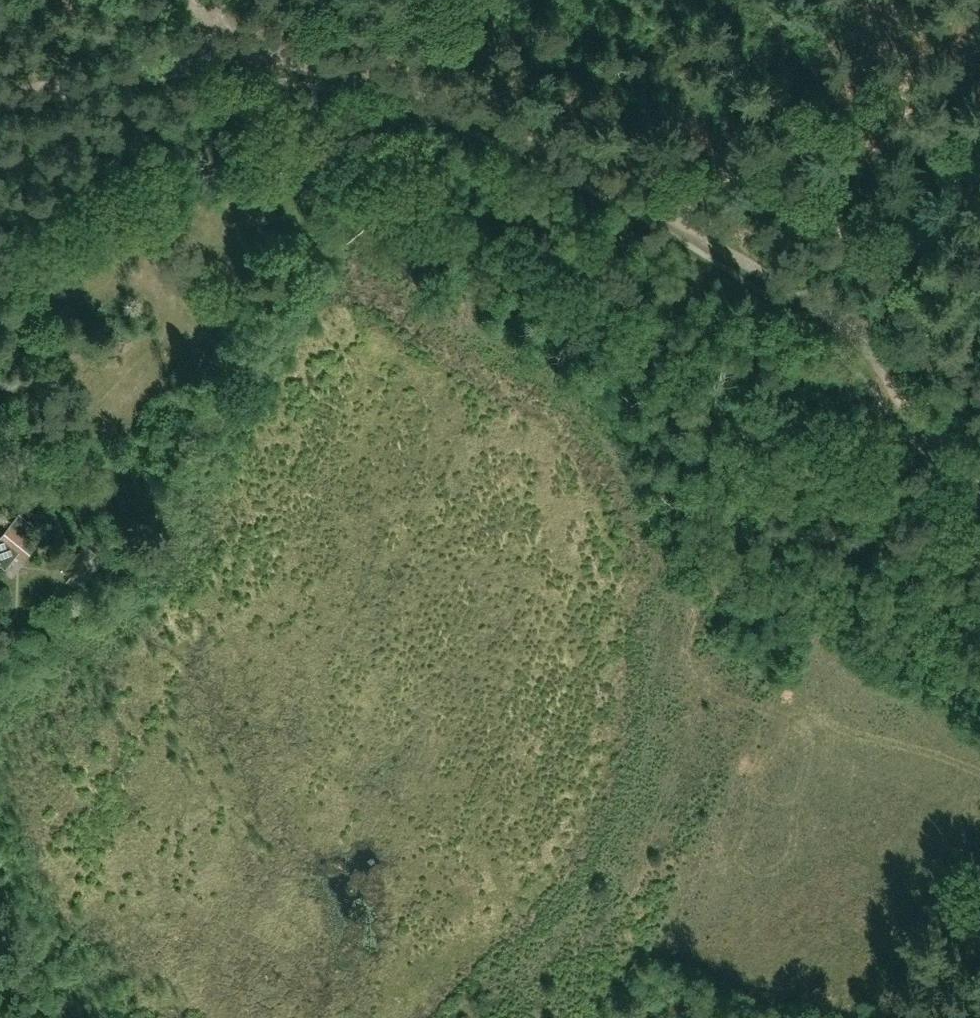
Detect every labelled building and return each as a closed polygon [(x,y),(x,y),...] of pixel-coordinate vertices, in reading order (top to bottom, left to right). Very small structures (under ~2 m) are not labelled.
[(4,570),(16,555),(22,561),(35,545),(24,536),(32,526),(19,515),(0,539),(0,567),(4,570)] [(84,579),(101,556),(84,543),(66,565),(84,579)]
